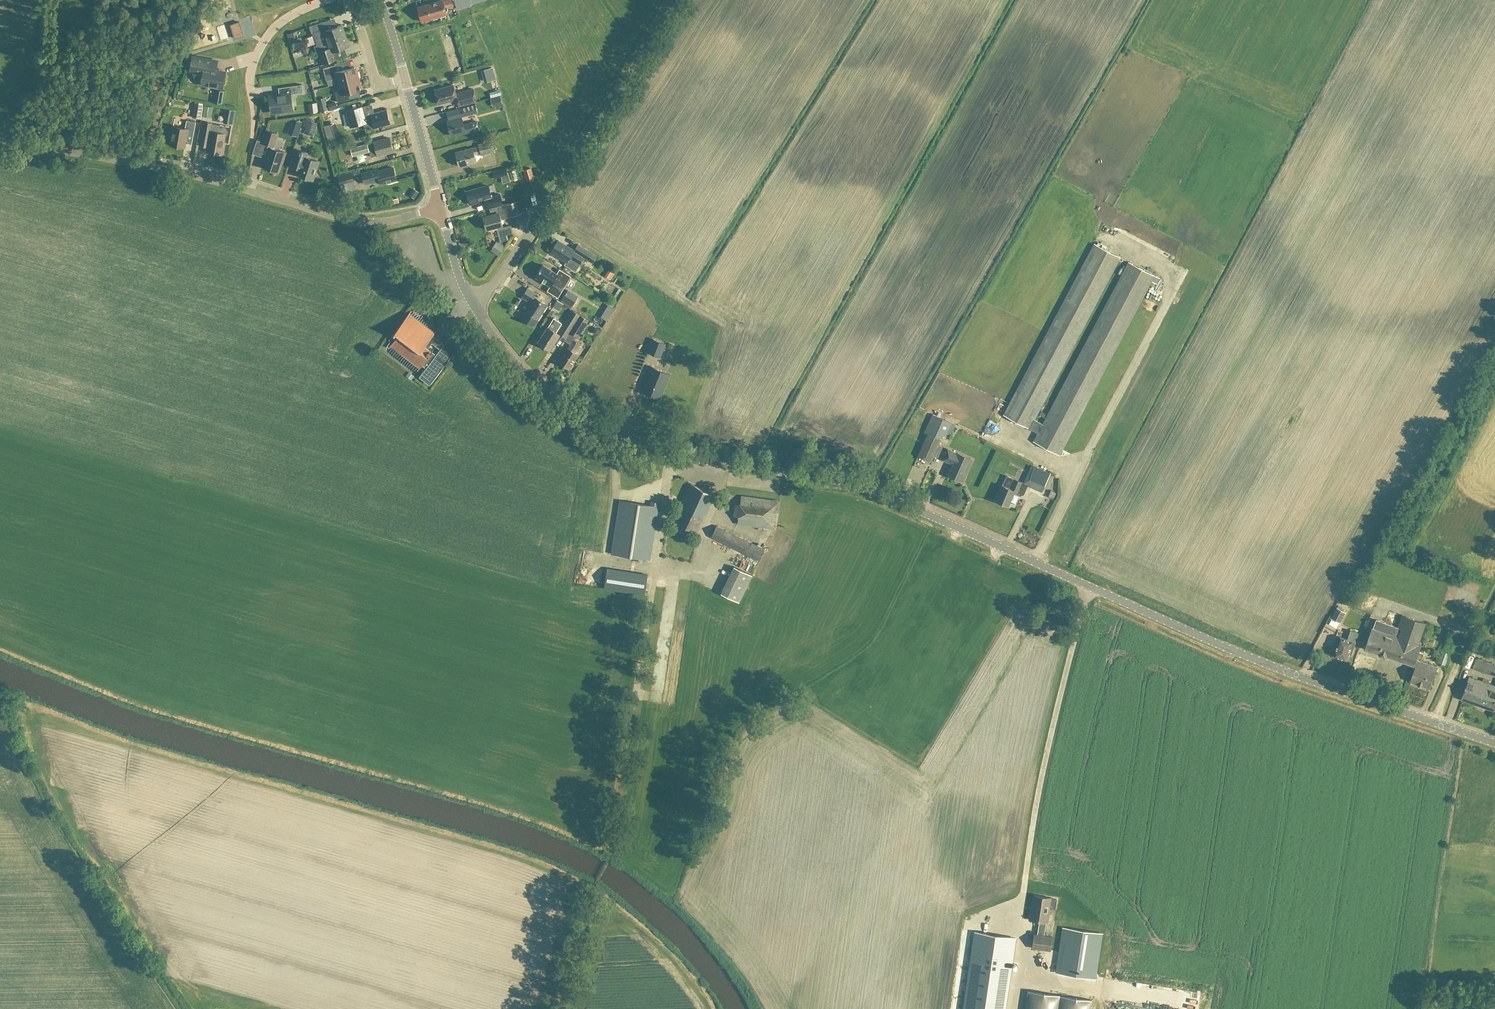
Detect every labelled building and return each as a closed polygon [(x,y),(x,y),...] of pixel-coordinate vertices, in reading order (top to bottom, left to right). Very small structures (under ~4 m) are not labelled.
[(429,20),(447,15),(445,9),(452,7),(452,5),(454,5),(455,10),(486,1),(486,0),(445,0),(417,8),(422,22),(424,21),(426,23),(429,22),(429,20)] [(470,27),(478,24),(475,18),(467,21),(470,27)] [(323,22),(309,27),(312,33),(313,33),(317,46),(320,45),(322,44),(326,42),(345,36),(342,25),(337,27),(325,31),(323,22)] [(218,28),(222,43),(235,39),(230,24),(218,28)] [(322,51),(318,52),(320,58),(322,65),(336,60),(333,52),(349,46),(345,36),(326,42),(322,44),(320,45),(322,51)] [(192,57),(190,72),(203,74),(201,85),(222,89),(225,73),(215,71),(217,62),(206,60),(192,57)] [(337,84),(359,79),(356,70),(355,70),(354,68),(336,72),(335,66),(323,69),(326,81),(335,79),(337,84)] [(488,79),(499,77),(497,68),(486,71),(488,79)] [(361,88),(359,79),(337,84),(339,92),(335,93),(337,103),(349,100),(348,94),(360,91),(360,89),(361,88)] [(292,110),(290,95),(303,93),(302,85),(278,89),(279,96),(269,97),(271,113),(292,110)] [(438,104),(456,100),(458,106),(476,102),(473,90),(455,94),(453,85),(434,90),(438,104)] [(495,106),(505,103),(502,93),(492,96),(495,106)] [(475,105),(464,108),(459,110),(461,117),(477,113),(475,105)] [(193,106),(191,119),(200,120),(202,107),(193,106)] [(221,120),(223,110),(211,108),(209,118),(215,119),(215,113),(217,113),(216,119),(221,120)] [(386,110),(370,115),(371,115),(365,117),(362,108),(346,112),(350,128),(366,123),(366,122),(372,121),(374,129),(390,124),(386,110)] [(477,122),(463,126),(461,118),(447,122),(451,137),(465,132),(466,133),(479,129),(477,122)] [(192,135),(194,123),(185,121),(184,129),(172,127),(169,146),(183,148),(186,134),(192,135)] [(317,125),(307,122),(303,134),(313,137),(317,125)] [(221,155),(223,143),(227,144),(230,128),(211,124),(203,123),(201,135),(208,137),(205,152),(221,155)] [(329,147),(340,143),(334,124),(323,127),(329,147)] [(285,153),(273,149),(277,134),(266,131),(262,144),(269,146),(262,168),(277,173),(281,162),(282,162),(285,153)] [(377,156),(393,152),(389,139),(357,147),(355,143),(349,145),(352,157),(369,152),(371,157),(377,156)] [(460,167),(476,162),(474,154),(478,153),(481,152),(482,156),(494,152),(492,142),(479,145),(480,148),(477,148),(473,149),(456,153),(460,167)] [(312,181),(319,162),(306,158),(307,153),(296,149),(291,163),(298,166),(299,169),(297,176),(312,181)] [(396,181),(392,168),(377,172),(376,170),(361,174),(364,185),(378,181),(379,185),(396,181)] [(526,182),(534,180),(531,168),(523,171),(526,182)] [(509,174),(508,169),(489,174),(490,179),(509,174)] [(354,183),(351,173),(338,177),(340,186),(354,183)] [(482,187),(466,192),(470,205),(479,202),(480,204),(486,202),(488,209),(503,204),(500,194),(491,197),(488,186),(482,188),(482,187)] [(342,199),(344,193),(335,191),(333,197),(342,199)] [(517,201),(520,210),(530,207),(528,198),(517,201)] [(521,214),(517,201),(489,209),(491,215),(483,217),(486,230),(502,226),(501,219),(507,217),(508,218),(521,214)] [(558,241),(550,253),(566,263),(564,265),(575,272),(579,265),(580,266),(584,258),(592,263),(596,257),(583,248),(577,245),(573,251),(558,241)] [(1119,258),(1094,244),(1003,416),(1037,434),(1033,442),(1058,456),(1154,276),(1128,263),(1042,425),(1033,420),(1119,258)] [(559,270),(556,275),(542,266),(535,277),(549,286),(551,284),(562,291),(570,277),(559,270)] [(617,271),(611,267),(604,278),(610,281),(617,271)] [(525,312),(520,319),(532,327),(537,320),(546,306),(536,299),(538,296),(528,289),(522,297),(530,303),(525,312)] [(577,298),(567,291),(561,300),(571,307),(577,298)] [(561,328),(569,333),(579,316),(572,311),(561,328)] [(410,312),(389,338),(390,339),(391,338),(394,340),(387,348),(388,349),(390,346),(419,367),(417,370),(417,371),(421,366),(424,369),(422,371),(419,376),(429,384),(433,380),(455,352),(456,350),(455,348),(454,346),(452,344),(451,343),(447,348),(443,346),(432,336),(436,331),(435,331),(433,334),(408,315),(411,312),(410,312)] [(579,316),(569,333),(577,338),(588,322),(579,316)] [(561,324),(553,319),(547,328),(537,343),(549,351),(559,336),(555,333),(561,324)] [(660,359),(665,345),(652,340),(647,354),(660,359)] [(574,353),(579,345),(573,341),(567,350),(566,349),(558,363),(568,370),(577,356),(574,353)] [(660,400),(670,375),(650,368),(640,392),(660,400)] [(941,440),(942,437),(945,439),(949,429),(952,430),(955,425),(933,415),(932,415),(924,433),(927,435),(941,440)] [(998,430),(994,441),(1004,444),(1007,433),(998,430)] [(938,446),(941,440),(927,435),(918,456),(931,462),(934,456),(938,458),(942,447),(938,446)] [(958,454),(947,450),(943,460),(953,465),(948,476),(962,482),(972,460),(958,454)] [(1041,492),(1050,474),(1031,465),(1023,483),(1021,483),(1014,480),(1006,476),(995,501),(1007,507),(1012,494),(1019,497),(1023,495),(1027,486),(1041,492)] [(696,535),(714,497),(690,486),(681,507),(684,508),(676,525),(696,535)] [(775,530),(778,502),(740,497),(739,505),(735,505),(733,517),(738,517),(737,525),(775,530)] [(649,561),(658,507),(658,504),(650,502),(650,506),(619,501),(610,555),(649,561)] [(758,563),(765,550),(716,526),(710,539),(758,563)] [(958,536),(952,539),(960,553),(966,550),(958,536)] [(967,552),(962,555),(973,569),(978,565),(967,552)] [(742,603),(753,574),(734,567),(724,597),(742,603)] [(603,589),(644,596),(647,576),(606,569),(603,589)] [(1069,619),(1072,610),(1053,604),(1050,613),(1069,619)] [(1337,609),(1331,619),(1340,624),(1345,613),(1337,609)] [(1402,616),(1398,629),(1376,621),(1373,630),(1372,630),(1365,649),(1366,649),(1380,654),(1380,655),(1386,657),(1387,656),(1414,665),(1418,654),(1421,646),(1418,645),(1425,624),(1402,616)] [(1334,657),(1346,661),(1348,655),(1350,656),(1357,634),(1350,631),(1347,641),(1340,638),(1334,657)] [(1445,666),(1449,654),(1442,652),(1439,664),(1445,666)] [(1418,654),(1414,665),(1416,666),(1411,682),(1430,688),(1437,667),(1420,662),(1423,655),(1418,654)] [(1472,670),(1494,677),(1494,667),(1475,660),(1472,670)] [(859,668),(830,684),(833,689),(862,674),(859,668)] [(1462,700),(1493,711),(1494,706),(1494,687),(1488,684),(1489,681),(1483,679),(1482,682),(1470,678),(1462,700)] [(883,695),(881,699),(889,704),(891,701),(883,695)] [(908,739),(905,743),(917,749),(919,745),(908,739)] [(1054,910),(1056,900),(1033,897),(1031,911),(1030,910),(1029,920),(1039,922),(1037,936),(1034,935),(1032,949),(1050,952),(1052,938),(1043,937),(1045,922),(1046,923),(1048,909),(1054,910)] [(1049,962),(1047,972),(1094,979),(1101,935),(1062,929),(1056,963),(1049,962)] [(963,1008),(1005,1008),(1010,969),(1013,949),(1015,939),(991,935),(974,933),(970,963),(963,1008)] [(1120,970),(1122,956),(1112,954),(1109,967),(1120,970)] [(1027,991),(1025,1008),(1090,1008),(1092,1001),(1027,991)]
